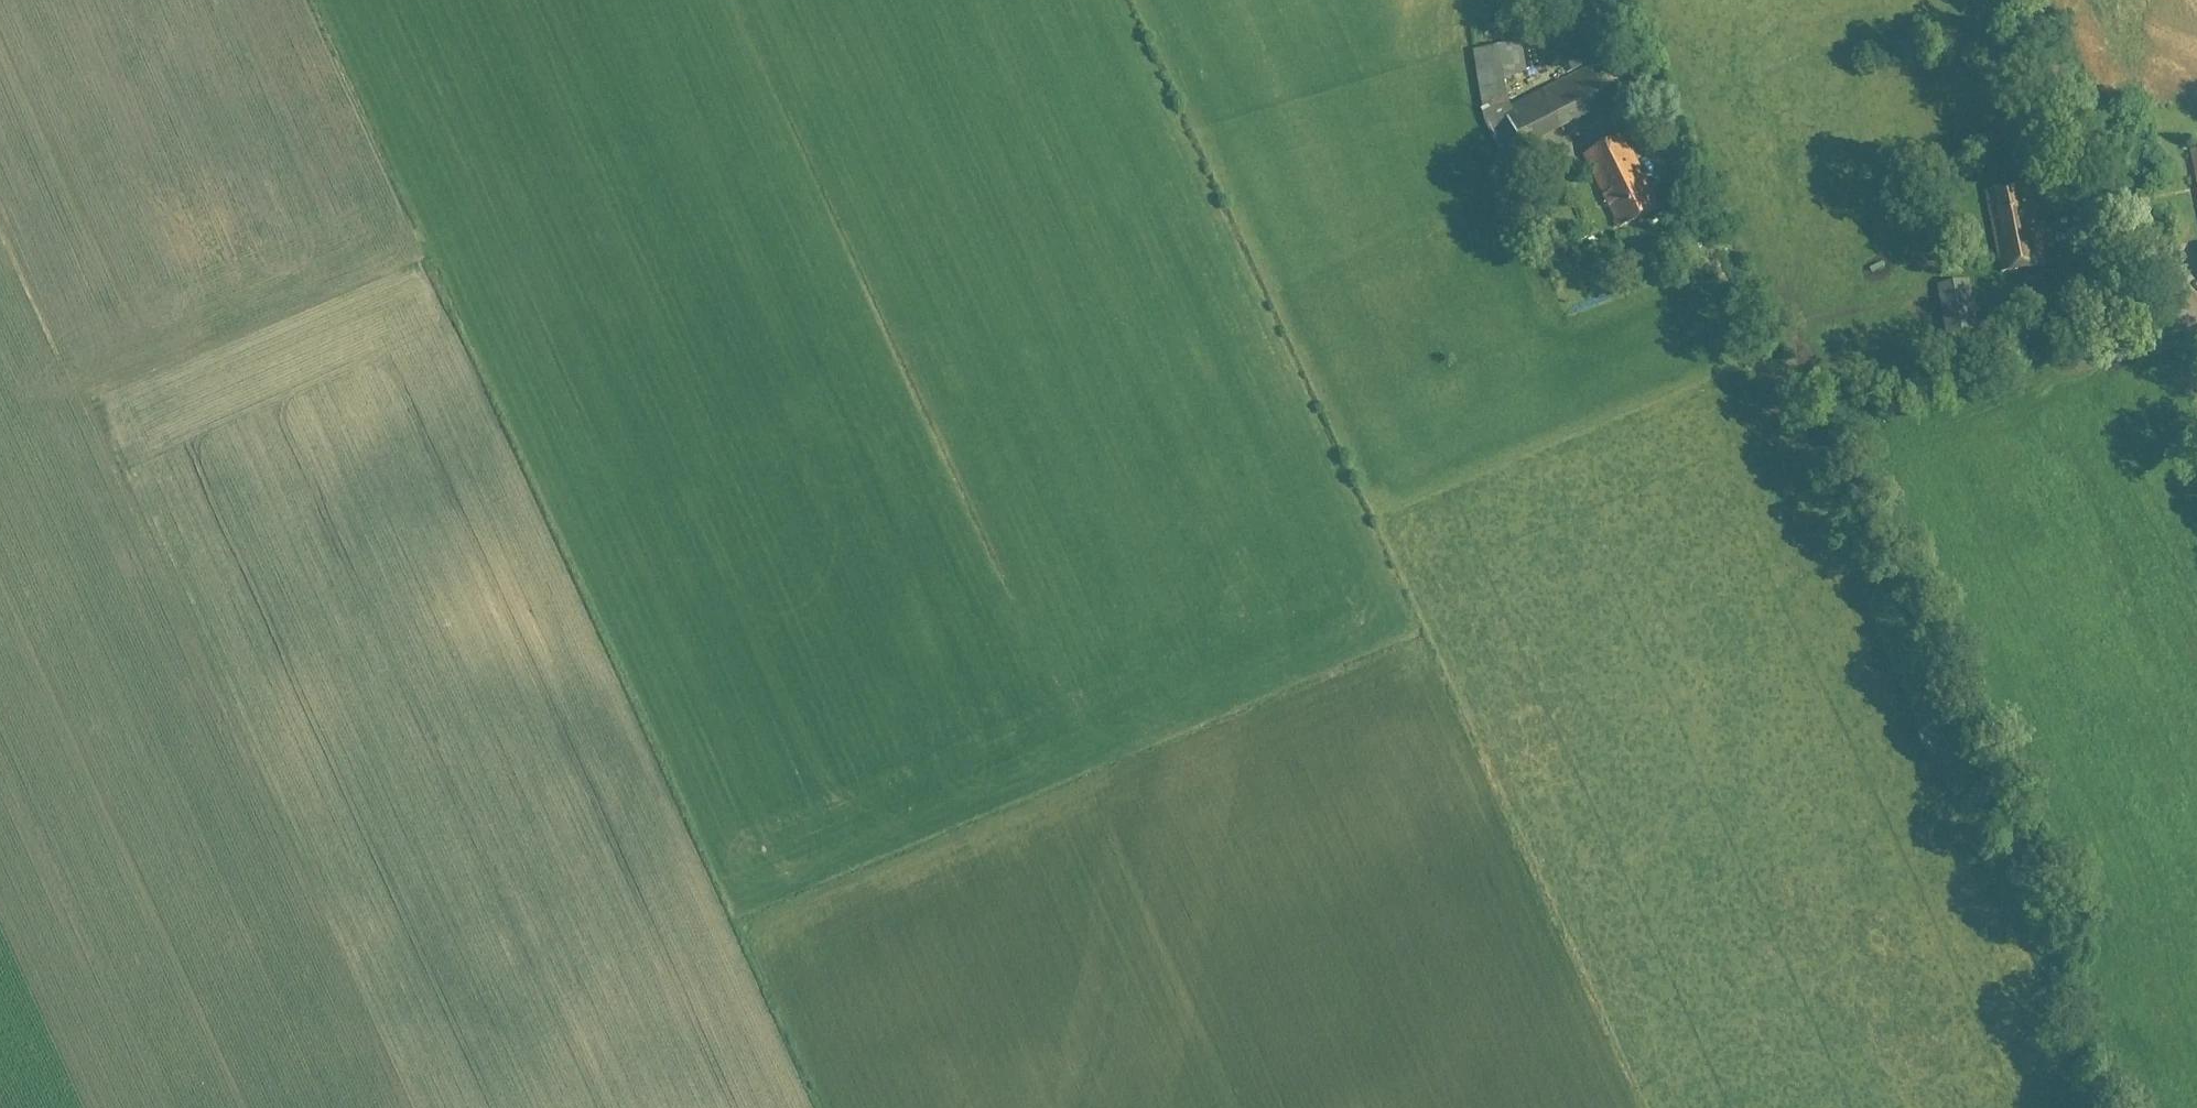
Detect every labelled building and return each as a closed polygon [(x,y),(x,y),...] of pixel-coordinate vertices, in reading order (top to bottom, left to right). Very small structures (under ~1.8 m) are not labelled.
[(1551,12),(1548,0),(1534,0),(1516,5),(1520,20),(1551,12)] [(1535,61),(1556,55),(1551,40),(1531,46),(1535,61)] [(1527,72),(1516,50),(1504,56),(1498,44),(1475,55),(1492,89),(1527,72)] [(1509,110),(1485,122),(1503,157),(1521,148),(1522,150),(1609,106),(1590,69),(1509,110)] [(1605,118),(1587,126),(1593,138),(1611,129),(1605,118)] [(1660,208),(1624,137),(1585,157),(1620,228),(1660,208)] [(2001,272),(2046,263),(2030,185),(1985,194),(2001,272)] [(1967,281),(1939,286),(1948,336),(1976,330),(1967,281)]
